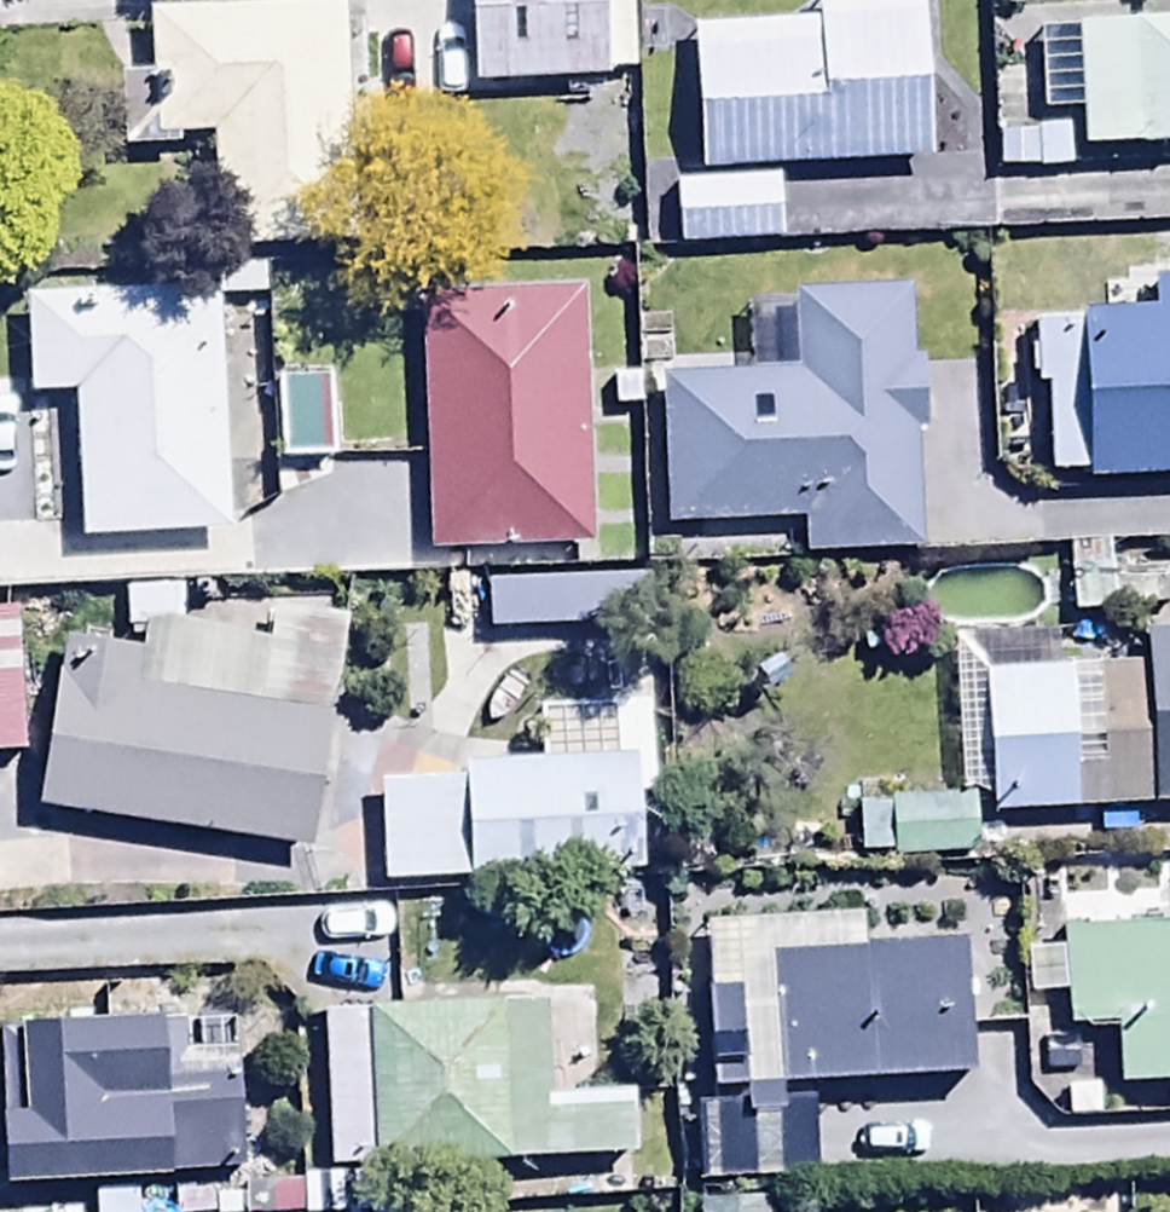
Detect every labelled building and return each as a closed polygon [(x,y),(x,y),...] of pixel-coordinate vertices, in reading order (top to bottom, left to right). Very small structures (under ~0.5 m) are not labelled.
[(473,37),(628,32),(627,0),(472,0),(473,37)] [(1079,151),(1169,147),(1169,23),(1038,29),(1042,119),(1078,118),(1079,151)] [(672,133),(676,196),(785,189),(780,125),(672,133)] [(1052,476),(1169,473),(1169,284),(1151,284),(1152,318),(1037,321),(1038,347),(1028,347),(1029,382),(1037,381),(1038,390),(1050,390),(1052,476)] [(219,290),(27,299),(31,401),(75,399),(81,539),(229,533),(219,290)] [(920,557),(917,432),(925,432),(915,290),(792,294),(794,371),(658,375),(662,532),(806,528),(807,560),(920,557)] [(0,557),(0,718),(26,717),(19,556),(0,557)] [(626,578),(483,589),(487,635),(630,625),(626,578)] [(64,640),(37,811),(310,854),(347,622),(269,610),(264,639),(151,621),(146,653),(64,640)] [(1094,673),(1095,697),(953,702),(957,789),(988,788),(988,815),(1169,808),(1169,626),(1143,627),(1146,671),(1094,673)] [(378,781),(384,888),(654,875),(645,709),(541,714),(543,773),(378,781)] [(875,823),(860,824),(861,857),(894,856),(894,862),(979,859),(976,800),(874,804),(875,823)] [(702,1186),(810,1181),(808,1086),(972,1078),(964,935),(863,940),(862,922),(703,930),(712,1099),(698,1099),(702,1186)] [(1059,929),(1060,954),(1023,956),(1025,1000),(1065,998),(1066,1032),(1117,1030),(1119,1089),(1168,1087),(1169,1107),(1169,925),(1059,929)] [(318,1017),(323,1171),(631,1157),(628,1098),(555,1101),(551,1006),(318,1017)] [(89,1185),(245,1180),(241,1052),(180,1054),(179,1022),(0,1028),(0,1069),(4,1189),(33,1188),(34,1211),(90,1211),(89,1185)] [(696,1204),(696,1211),(771,1211),(770,1201),(696,1204)]
